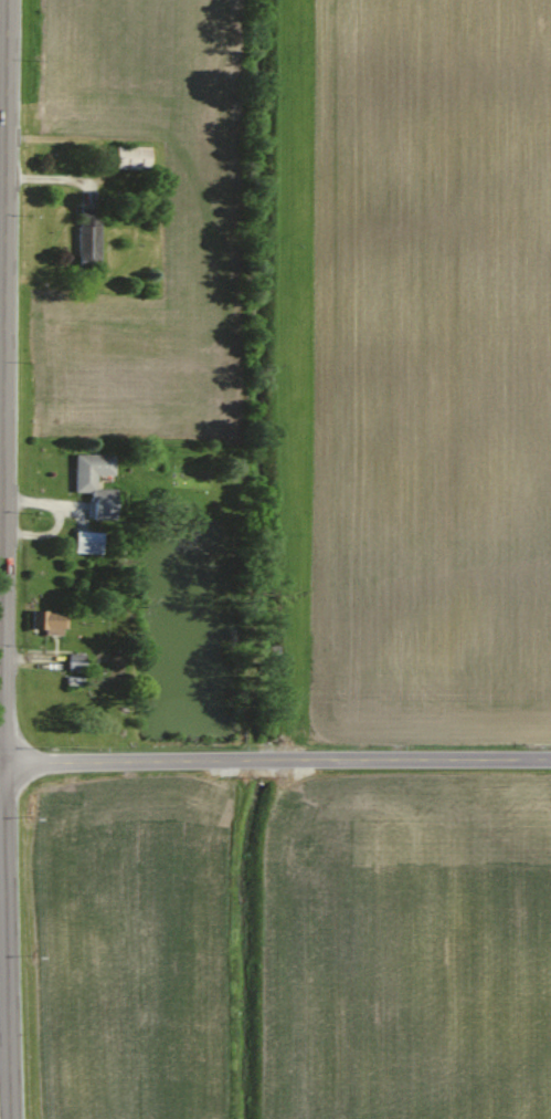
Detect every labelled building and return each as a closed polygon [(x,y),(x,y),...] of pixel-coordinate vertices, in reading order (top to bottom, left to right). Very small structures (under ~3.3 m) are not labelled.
[(152,145),(115,145),(115,168),(152,168),(152,145)] [(103,262),(103,207),(81,207),(81,262),(103,262)] [(117,454),(77,454),(77,491),(96,491),(96,519),(119,519),(119,488),(98,488),(98,474),(117,474),(117,454)] [(66,613),(40,613),(40,635),(66,635),(66,613)] [(87,654),(71,654),(71,669),(87,669),(87,654)]
